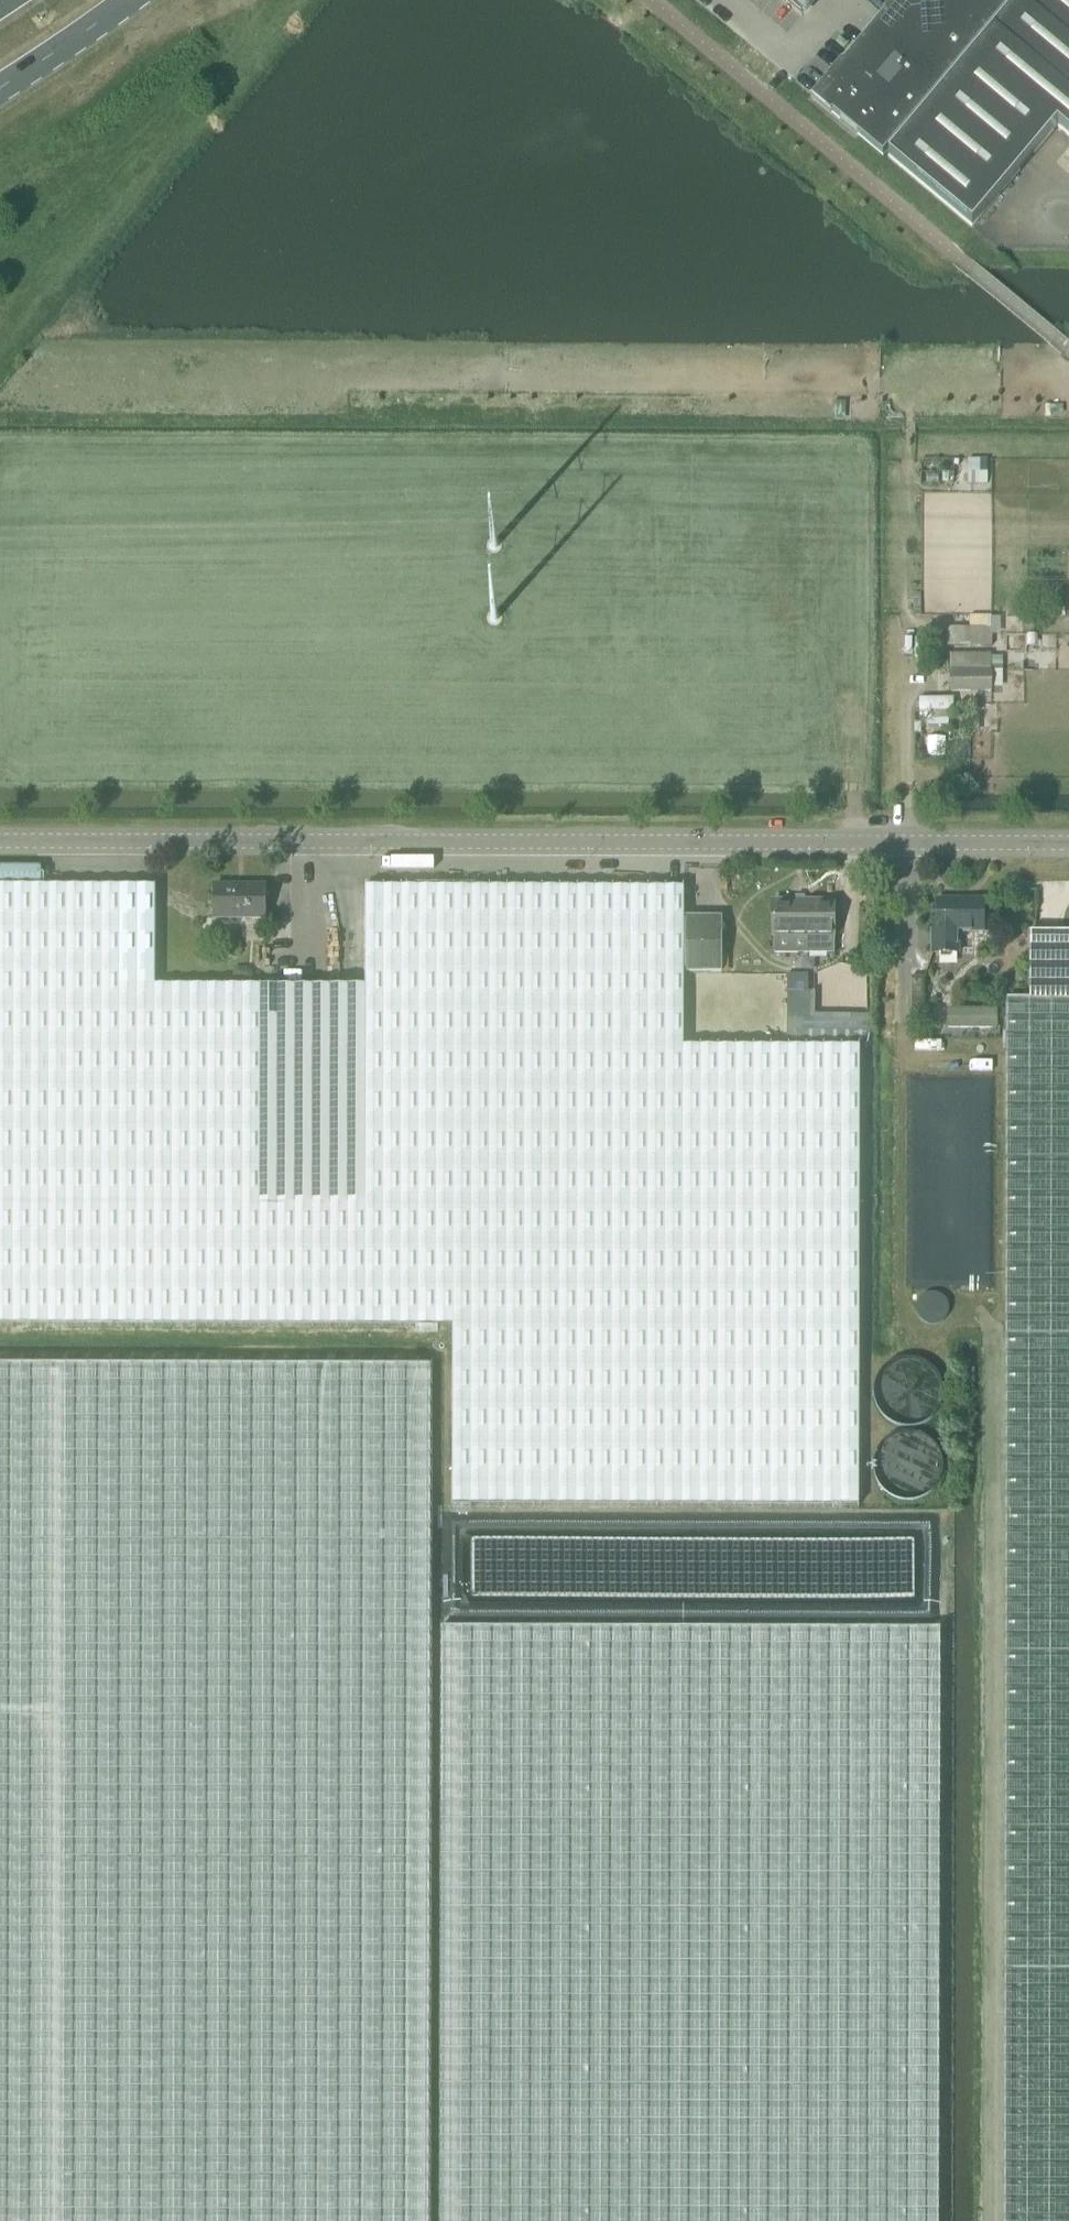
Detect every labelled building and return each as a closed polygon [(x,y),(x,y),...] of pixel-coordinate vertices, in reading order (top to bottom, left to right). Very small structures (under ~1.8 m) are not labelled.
[(805,12),(815,0),(790,0),(805,12)] [(1013,0),(896,0),(814,97),(883,155),(1013,0)] [(887,157),(972,228),(1057,126),(1068,136),(1068,0),(1019,0),(887,157)] [(990,691),(990,671),(990,654),(949,653),(949,692),(990,691)] [(268,919),(268,885),(217,884),(216,918),(268,919)] [(362,1327),(362,1325),(452,1325),(451,1504),(857,1505),(859,1047),(686,1047),(686,1030),(866,1030),(865,1002),(725,1002),(726,974),(685,974),(685,917),(686,888),(672,888),(666,888),(647,888),(365,887),(365,891),(365,985),(155,986),(155,889),(149,889),(26,890),(0,890),(0,1326),(362,1327)] [(984,933),(985,899),(935,899),(935,933),(930,933),(930,953),(961,953),(961,933),(984,933)] [(773,903),(772,935),(773,955),(834,955),(834,936),(834,903),(773,903)] [(690,917),(685,917),(685,974),(726,974),(726,961),(721,960),(721,918),(705,918),(690,917)] [(1029,932),(1029,988),(1029,999),(1029,1001),(1068,1001),(1068,932),(1029,932)] [(1006,998),(1006,1329),(1004,2220),(1068,2220),(1068,1001),(1029,1001),(1029,999),(1006,998)] [(430,1362),(0,1361),(0,2220),(428,2220),(430,1362)] [(939,1801),(941,1627),(442,1627),(441,1800),(441,2220),(938,2220),(939,1801)]
